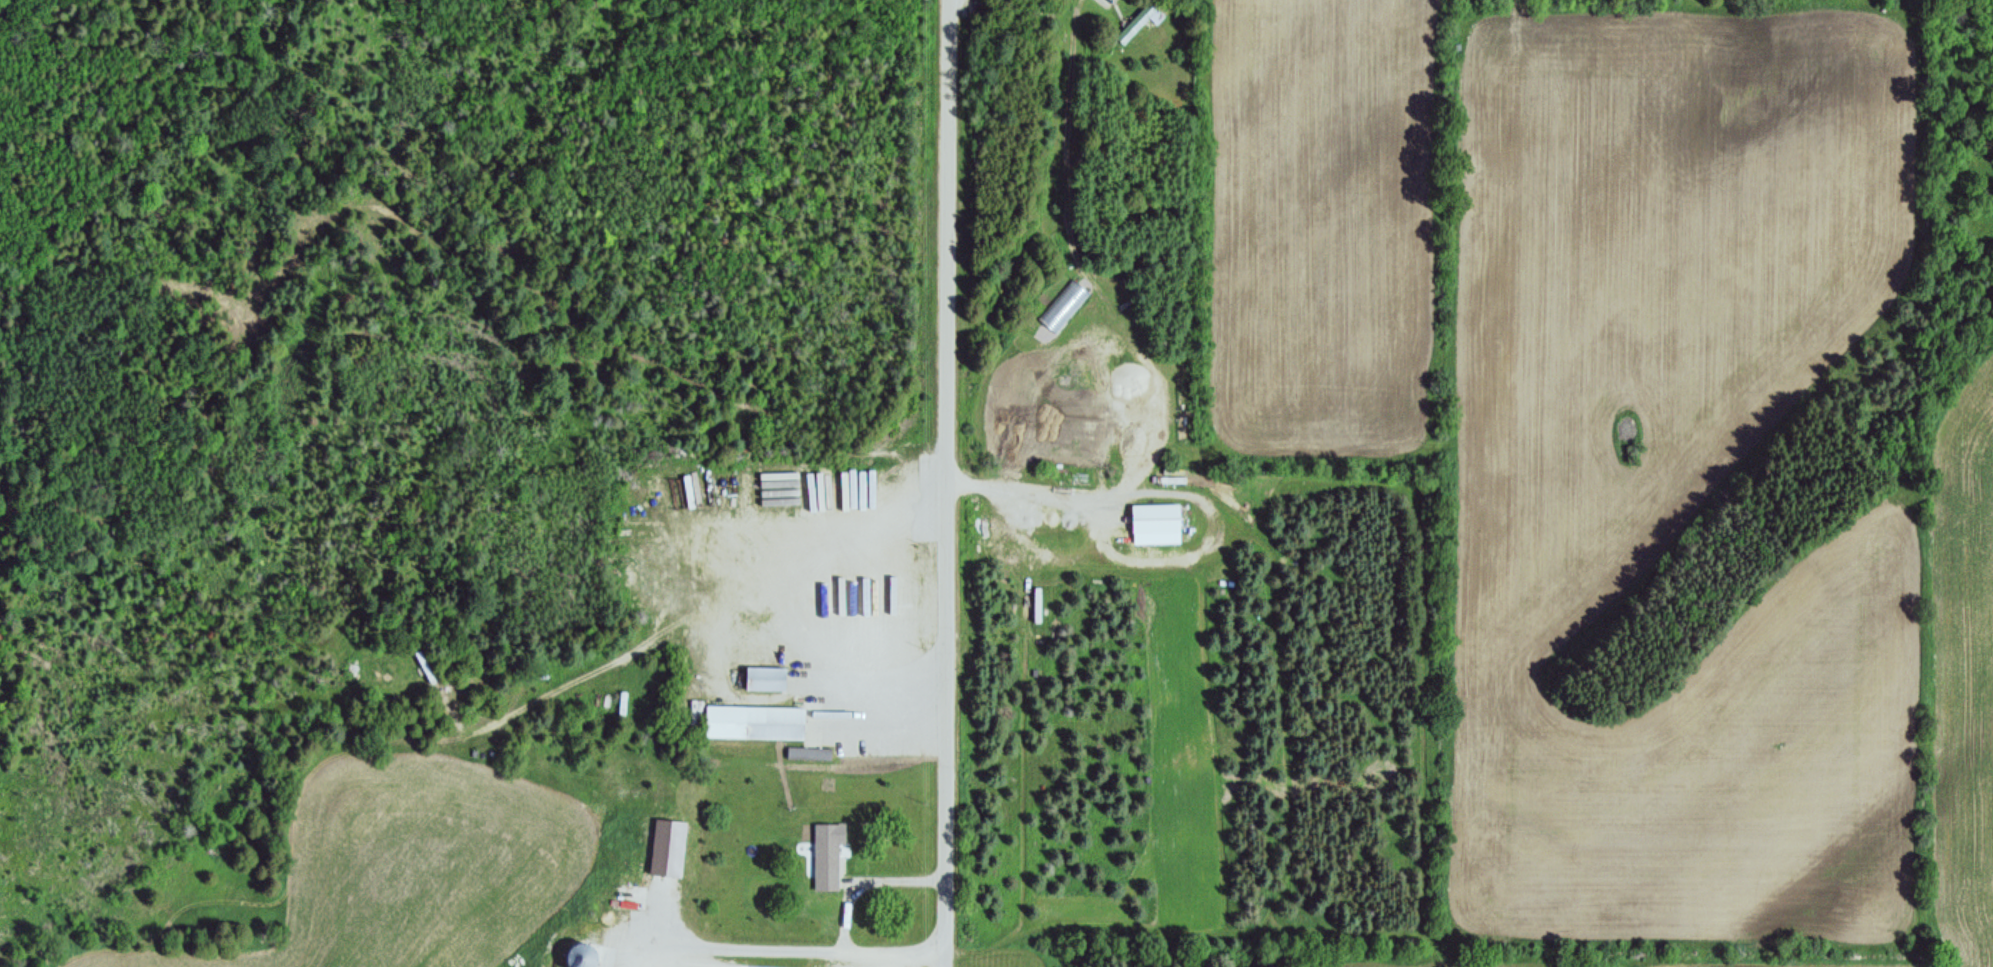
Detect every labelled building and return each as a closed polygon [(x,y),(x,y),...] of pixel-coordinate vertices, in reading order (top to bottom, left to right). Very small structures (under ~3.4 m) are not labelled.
[(1115,39),(1123,46),(1151,18),(1157,25),(1165,18),(1150,3),(1115,39)] [(1132,505),(1132,534),(1181,534),(1181,505),(1132,505)] [(786,668),(745,668),(745,692),(786,692),(786,668)] [(805,740),(805,708),(705,706),(704,739),(805,740)] [(810,749),(789,749),(789,759),(810,759),(810,749)] [(650,876),(680,879),(686,823),(656,820),(650,876)] [(845,846),(845,826),(815,826),(816,892),(838,892),(838,846),(845,846)] [(596,951),(578,943),(566,966),(589,966),(596,951)]
